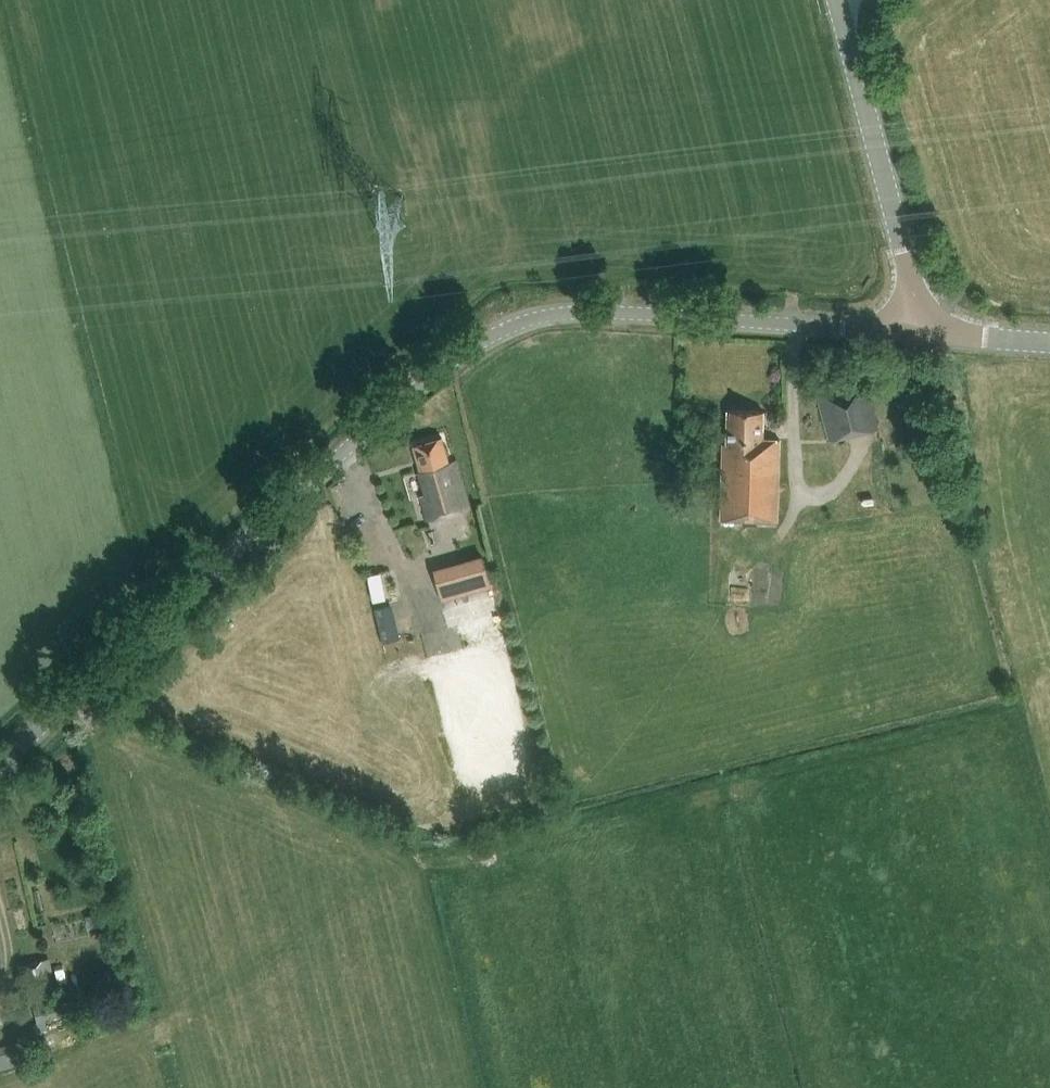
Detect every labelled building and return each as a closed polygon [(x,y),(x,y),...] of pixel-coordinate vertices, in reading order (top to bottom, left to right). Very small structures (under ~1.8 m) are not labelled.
[(865,378),(816,391),(829,438),(878,425),(865,378)] [(777,519),(780,439),(762,438),(763,410),(729,409),(727,444),(723,444),(721,518),(777,519)] [(955,432),(969,429),(966,417),(952,421),(955,432)] [(441,436),(416,444),(422,468),(418,470),(425,496),(419,497),(426,519),(469,507),(455,459),(449,461),(441,436)] [(489,552),(439,568),(449,598),(499,582),(489,552)] [(373,571),(378,599),(392,597),(387,569),(373,571)] [(388,640),(406,635),(396,601),(378,606),(388,640)] [(58,993),(49,957),(18,964),(26,1001),(58,993)] [(33,1005),(37,1021),(63,1014),(59,999),(33,1005)] [(26,1060),(21,1038),(0,1043),(0,1067),(26,1060)]
